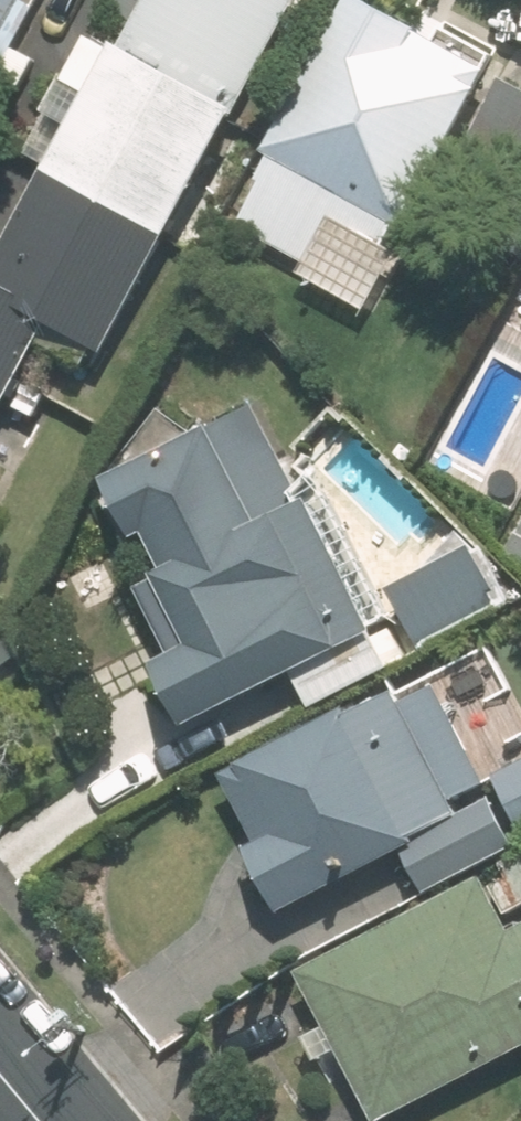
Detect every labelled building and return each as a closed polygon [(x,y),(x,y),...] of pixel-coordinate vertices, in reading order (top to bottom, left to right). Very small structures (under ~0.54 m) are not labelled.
[(43,110),(51,114),(29,154),(46,164),(0,247),(0,404),(47,320),(97,348),(229,114),(232,116),(296,0),(104,0),(43,110)] [(28,0),(0,0),(0,49),(28,0)] [(403,230),(488,74),(353,0),(268,154),(272,157),(234,223),(266,242),(270,234),(282,241),(299,210),(324,223),(340,194),(403,230)] [(503,78),(461,156),(520,188),(520,88),(503,78)] [(294,486),(254,407),(211,429),(208,422),(103,477),(132,535),(141,530),(162,570),(151,574),(155,579),(136,589),(169,653),(151,663),(183,724),(290,668),(310,708),(388,667),(368,629),(396,615),(321,471),(294,486)] [(391,585),(424,648),(511,602),(478,540),(391,585)] [(483,781),(434,686),(399,705),(393,692),(348,715),(345,710),(221,773),(256,843),(249,847),(280,910),(414,840),(410,836),(455,812),(449,800),(483,781)] [(520,822),(520,764),(497,777),(520,822)] [(500,868),(508,881),(491,891),(502,914),(520,904),(520,857),(500,868)] [(293,974),(369,1120),(376,1120),(520,1046),(520,922),(502,932),(475,879),(293,974)]
